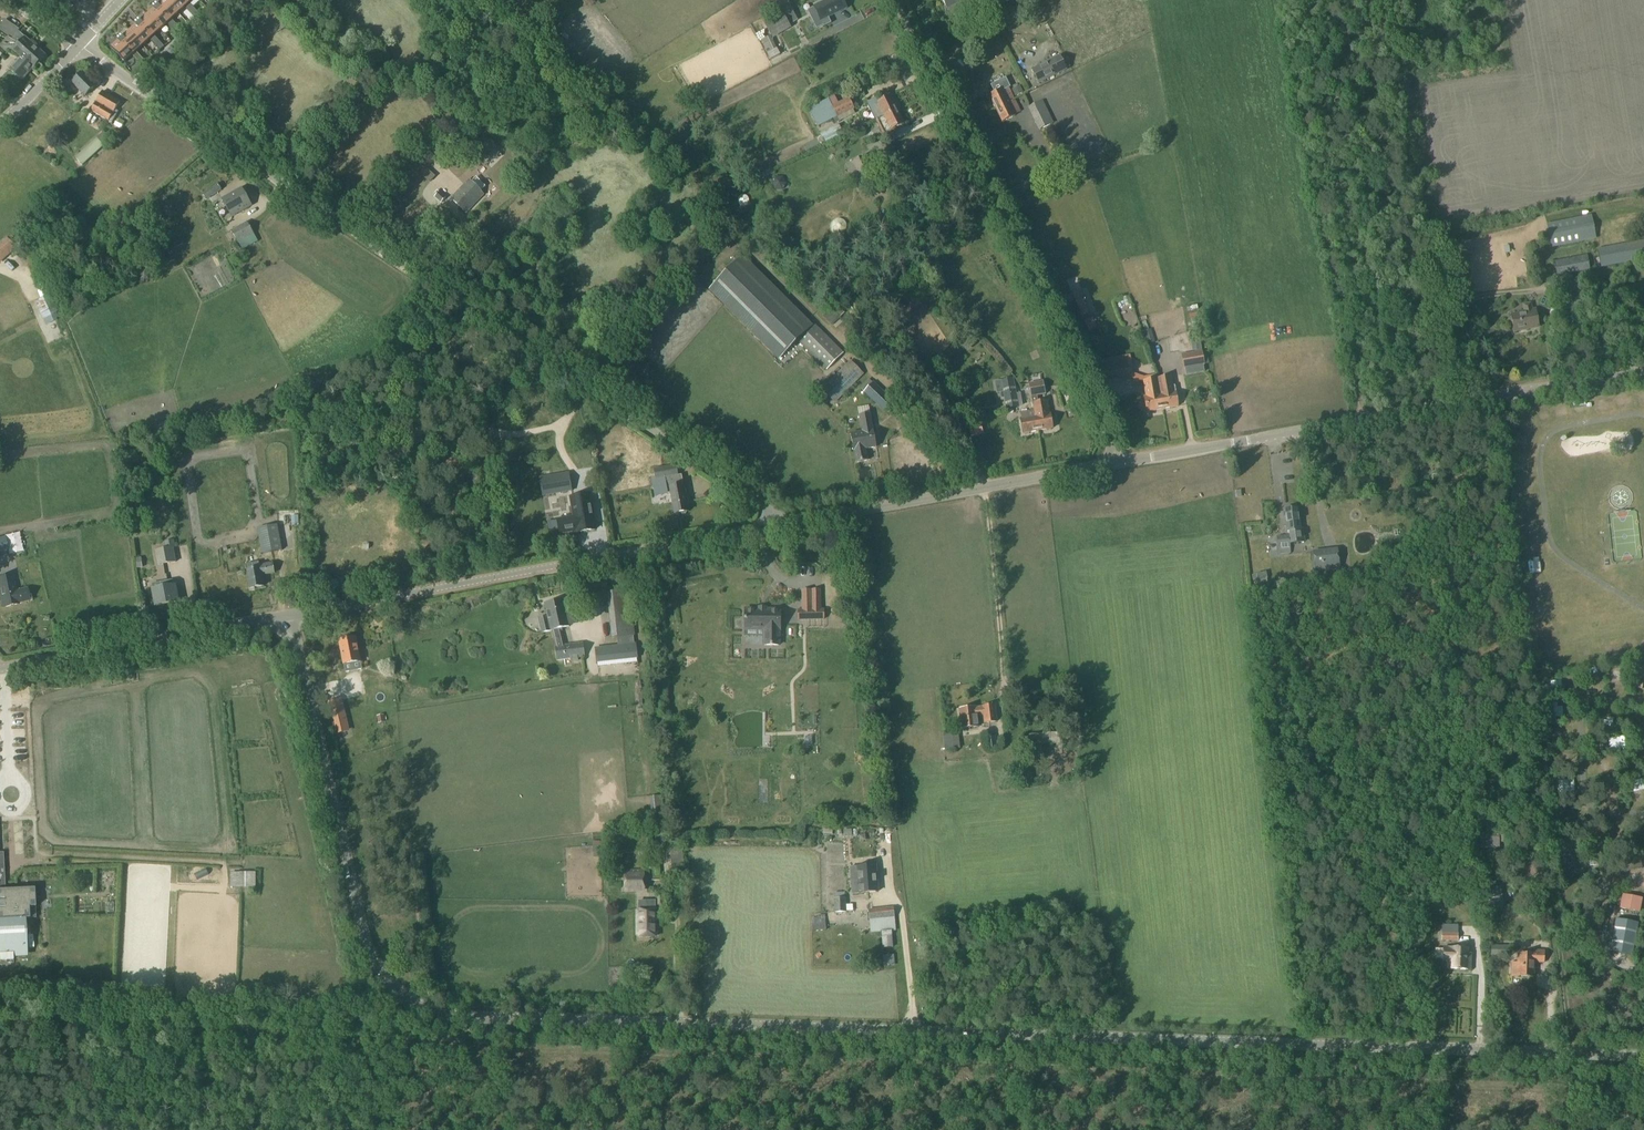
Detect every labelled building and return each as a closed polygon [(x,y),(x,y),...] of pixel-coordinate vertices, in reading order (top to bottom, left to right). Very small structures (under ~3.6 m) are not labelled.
[(178,14),(166,0),(163,0),(158,5),(156,3),(154,5),(170,23),(172,21),(178,14)] [(178,14),(185,8),(187,6),(182,0),(166,0),(178,14)] [(813,8),(813,9),(822,27),(823,28),(831,24),(828,18),(847,9),(842,0),(823,0),(824,3),(813,8)] [(966,2),(970,0),(942,0),(947,11),(966,2)] [(989,8),(993,14),(1007,4),(1004,0),(1000,0),(989,8)] [(190,14),(195,10),(189,4),(187,6),(185,8),(190,14)] [(147,15),(161,31),(167,25),(170,23),(154,5),(152,7),(153,9),(147,15)] [(781,12),(764,23),(772,39),(791,28),(789,26),(784,18),(793,12),(788,5),(780,10),(781,12)] [(195,10),(190,14),(195,19),(200,15),(195,10)] [(152,39),(154,37),(161,31),(147,15),(140,21),(139,19),(136,21),(152,39)] [(20,30),(5,20),(0,27),(0,31),(13,40),(20,30)] [(143,47),(150,41),(152,39),(136,21),(134,24),(136,25),(129,31),(143,47)] [(170,23),(167,25),(173,30),(177,26),(172,21),(170,23)] [(177,26),(173,30),(178,36),(182,31),(177,26)] [(121,35),(119,37),(134,55),(136,53),(143,47),(129,31),(123,37),(121,35)] [(769,36),(761,40),(767,54),(776,49),(769,36)] [(125,63),(132,57),(134,55),(119,37),(117,39),(118,41),(111,48),(125,63)] [(154,37),(152,39),(150,41),(155,46),(159,42),(154,37)] [(18,45),(39,63),(45,56),(25,38),(18,45)] [(159,42),(155,46),(160,52),(164,48),(159,42)] [(39,63),(18,45),(13,51),(21,59),(32,69),(33,70),(39,63)] [(136,53),(134,55),(132,57),(137,62),(142,58),(136,53)] [(1053,59),(1031,70),(1038,85),(1061,74),(1067,71),(1059,56),(1053,59)] [(147,64),(142,58),(137,62),(142,68),(147,64)] [(32,69),(21,59),(11,71),(21,81),(32,69)] [(95,86),(83,73),(72,83),(85,96),(95,86)] [(994,94),(989,96),(996,110),(1015,100),(1011,91),(1009,88),(1009,87),(1010,87),(1005,78),(990,85),(994,94)] [(103,92),(92,111),(109,121),(112,123),(118,112),(115,110),(120,102),(103,92)] [(878,98),(867,104),(876,121),(898,111),(891,97),(880,103),(878,98)] [(832,107),(832,108),(827,111),(831,120),(837,118),(837,119),(855,110),(849,99),(832,107)] [(1015,100),(996,110),(1002,124),(1015,117),(1014,116),(1021,112),(1015,100)] [(430,112),(438,109),(435,101),(428,104),(430,112)] [(1043,102),(1028,108),(1038,132),(1053,125),(1043,102)] [(898,111),(876,121),(884,137),(894,132),(892,130),(904,124),(898,111)] [(114,125),(121,129),(125,123),(118,118),(114,125)] [(457,127),(461,137),(469,134),(465,123),(457,127)] [(827,131),(831,142),(844,136),(839,126),(827,131)] [(476,147),(487,158),(497,148),(486,136),(476,147)] [(913,171),(904,175),(910,187),(918,182),(913,171)] [(765,172),(760,179),(767,184),(772,178),(765,172)] [(775,178),(771,184),(775,191),(783,191),(787,185),(783,178),(775,178)] [(469,181),(451,199),(466,214),(484,196),(480,192),(471,182),(469,181)] [(919,184),(911,188),(915,197),(924,193),(919,184)] [(217,185),(202,195),(207,201),(221,191),(217,185)] [(221,199),(231,216),(251,206),(241,188),(221,199)] [(439,192),(434,198),(441,203),(446,198),(439,192)] [(898,215),(906,212),(902,203),(894,206),(898,215)] [(1546,225),(1551,249),(1597,240),(1592,216),(1546,225)] [(243,251),(259,243),(247,222),(230,231),(243,251)] [(0,243),(0,264),(16,249),(14,247),(18,243),(12,236),(8,239),(6,237),(0,243)] [(731,244),(724,236),(716,245),(723,252),(731,244)] [(172,243),(175,249),(183,245),(180,239),(172,243)] [(1601,268),(1601,271),(1614,268),(1614,266),(1643,260),(1643,240),(1597,249),(1600,268),(1601,268)] [(39,259),(48,256),(43,242),(34,245),(39,259)] [(709,290),(779,360),(797,342),(827,371),(844,354),(814,324),(813,326),(743,257),(709,290)] [(1553,262),(1557,278),(1587,272),(1584,257),(1553,262)] [(34,280),(44,275),(41,269),(30,273),(34,280)] [(47,276),(36,280),(43,297),(53,293),(50,287),(51,286),(47,276)] [(1089,314),(1080,291),(1072,294),(1081,317),(1089,314)] [(1585,312),(1590,298),(1577,294),(1572,307),(1585,312)] [(50,297),(35,303),(43,320),(57,314),(50,297)] [(1535,310),(1533,311),(1531,303),(1522,305),(1524,313),(1511,315),(1514,333),(1538,328),(1535,310)] [(1147,345),(1154,342),(1150,330),(1149,330),(1143,332),(1147,345)] [(1200,337),(1190,338),(1192,352),(1202,351),(1200,337)] [(887,353),(881,346),(873,354),(879,360),(887,353)] [(1184,370),(1186,369),(1204,366),(1205,366),(1203,351),(1182,355),(1184,370)] [(863,375),(850,361),(821,390),(834,404),(863,375)] [(1105,384),(1130,378),(1128,365),(1103,371),(1105,384)] [(1158,379),(1160,388),(1163,410),(1178,408),(1174,386),(1172,386),(1171,377),(1158,379)] [(1000,381),(1003,393),(1006,410),(1019,408),(1013,379),(1000,381)] [(1163,410),(1160,388),(1158,379),(1143,382),(1146,399),(1145,399),(1147,413),(1163,410)] [(897,406),(874,383),(863,392),(886,415),(897,406)] [(1042,384),(1029,386),(1031,397),(1044,395),(1042,384)] [(1615,402),(1628,401),(1627,393),(1614,394),(1615,402)] [(1596,411),(1607,409),(1605,397),(1593,400),(1596,411)] [(1032,404),(1034,412),(1037,432),(1053,430),(1050,415),(1049,415),(1047,401),(1032,404)] [(1034,412),(1030,412),(1029,404),(1022,406),(1023,413),(1020,414),(1023,434),(1037,432),(1034,412)] [(1555,410),(1556,419),(1566,418),(1565,408),(1555,410)] [(858,416),(861,432),(850,434),(853,453),(854,452),(856,464),(868,461),(866,450),(876,448),(873,430),(870,414),(858,416)] [(162,424),(151,426),(153,432),(164,430),(170,429),(170,428),(169,422),(162,424)] [(411,446),(423,443),(418,424),(406,427),(411,446)] [(968,427),(971,438),(981,435),(978,424),(968,427)] [(675,466),(653,471),(655,478),(655,480),(664,478),(667,489),(669,489),(674,514),(680,513),(681,515),(685,514),(686,512),(688,512),(685,494),(684,490),(681,475),(677,476),(675,466)] [(556,476),(539,479),(542,497),(559,494),(556,476)] [(574,518),(558,521),(560,534),(577,531),(577,533),(596,530),(590,495),(571,498),(574,518)] [(1297,508),(1285,509),(1287,532),(1289,531),(1290,544),(1306,543),(1304,529),(1299,529),(1297,508)] [(1627,518),(1626,509),(1618,510),(1618,519),(1627,518)] [(1525,522),(1525,535),(1540,535),(1541,522),(1525,522)] [(269,530),(271,536),(279,533),(277,527),(269,530)] [(1290,553),(1288,536),(1276,537),(1278,555),(1290,553)] [(4,545),(8,555),(23,549),(19,539),(4,545)] [(157,567),(176,563),(174,549),(175,548),(174,540),(164,542),(165,549),(154,551),(157,567)] [(241,543),(229,544),(229,556),(242,556),(241,543)] [(1315,573),(1340,570),(1338,549),(1313,551),(1315,573)] [(1541,573),(1541,561),(1530,561),(1531,574),(1541,573)] [(246,565),(247,569),(247,570),(250,589),(264,586),(262,577),(275,575),(273,563),(259,566),(259,562),(246,565)] [(1257,581),(1267,579),(1265,572),(1256,574),(1257,581)] [(12,575),(0,578),(0,598),(2,608),(19,605),(18,603),(29,601),(26,589),(15,591),(12,575)] [(608,588),(606,578),(586,579),(587,590),(608,588)] [(178,603),(175,586),(174,580),(161,583),(162,589),(153,590),(156,607),(178,603)] [(819,591),(802,591),(803,611),(798,611),(798,621),(823,620),(823,610),(820,610),(819,591)] [(617,639),(618,646),(634,644),(633,637),(635,637),(629,592),(607,594),(612,639),(617,639)] [(541,634),(552,632),(551,631),(561,629),(569,627),(563,601),(545,605),(547,617),(538,619),(541,634)] [(780,611),(745,610),(744,630),(764,631),(764,646),(778,646),(779,631),(780,631),(780,611)] [(536,625),(536,617),(524,617),(524,625),(536,625)] [(561,629),(551,631),(552,632),(555,647),(554,650),(551,650),(553,660),(556,659),(557,661),(570,660),(570,663),(578,663),(577,659),(585,658),(582,643),(564,646),(561,633),(562,632),(561,629)] [(744,634),(744,649),(759,649),(759,633),(744,634)] [(731,636),(732,644),(740,644),(740,635),(731,636)] [(360,662),(356,639),(339,642),(343,665),(360,662)] [(634,644),(618,646),(596,649),(597,662),(637,657),(636,644),(634,644)] [(1618,666),(1611,667),(1612,680),(1620,679),(1618,666)] [(1589,667),(1590,683),(1600,683),(1599,667),(1589,667)] [(349,698),(354,697),(355,702),(364,702),(363,688),(349,688),(349,698)] [(975,708),(959,710),(961,729),(977,727),(977,721),(978,721),(977,718),(979,718),(980,721),(983,720),(984,725),(997,723),(995,705),(981,707),(975,708)] [(330,715),(335,733),(348,730),(344,711),(330,715)] [(1059,733),(1042,734),(1042,745),(1059,744),(1059,733)] [(952,735),(943,736),(944,751),(954,750),(953,743),(952,737),(952,735)] [(995,736),(986,737),(987,750),(1001,748),(1000,740),(995,740),(995,736)] [(1022,778),(1020,769),(1009,770),(1011,779),(1022,778)] [(1502,843),(1502,835),(1480,835),(1481,850),(1498,850),(1498,843),(1502,843)] [(834,844),(833,859),(843,859),(843,844),(834,844)] [(25,869),(38,868),(37,855),(24,856),(25,869)] [(852,894),(877,892),(875,866),(857,868),(858,879),(851,879),(852,894)] [(256,873),(230,873),(230,892),(258,891),(256,873)] [(624,893),(645,893),(645,873),(624,873),(624,893)] [(1495,889),(1495,884),(1483,885),(1486,915),(1503,913),(1500,888),(1495,889)] [(28,952),(27,919),(31,919),(30,907),(37,907),(36,888),(7,890),(0,890),(0,954),(28,952)] [(846,913),(845,894),(834,894),(834,913),(846,913)] [(1640,912),(1642,899),(1622,895),(1620,909),(1640,912)] [(871,934),(896,932),(893,908),(868,910),(871,934)] [(636,937),(657,937),(658,911),(636,911),(636,937)] [(826,931),(825,915),(820,916),(820,918),(811,919),(812,932),(826,931)] [(1611,952),(1633,956),(1639,923),(1617,919),(1611,952)] [(1442,925),(1442,933),(1441,933),(1441,942),(1457,943),(1458,934),(1458,925),(1442,925)] [(883,949),(892,948),(892,936),(882,937),(883,949)] [(1509,955),(1510,946),(1491,946),(1491,955),(1509,955)] [(1468,949),(1451,948),(1443,948),(1442,962),(1448,962),(1448,969),(1470,970),(1471,955),(1468,954),(1468,949)] [(1511,964),(1511,977),(1534,978),(1534,964),(1543,965),(1553,965),(1553,951),(1544,951),(1533,951),(1533,955),(1518,955),(1518,964),(1511,964)] [(894,958),(885,958),(886,970),(894,969),(894,958)]
